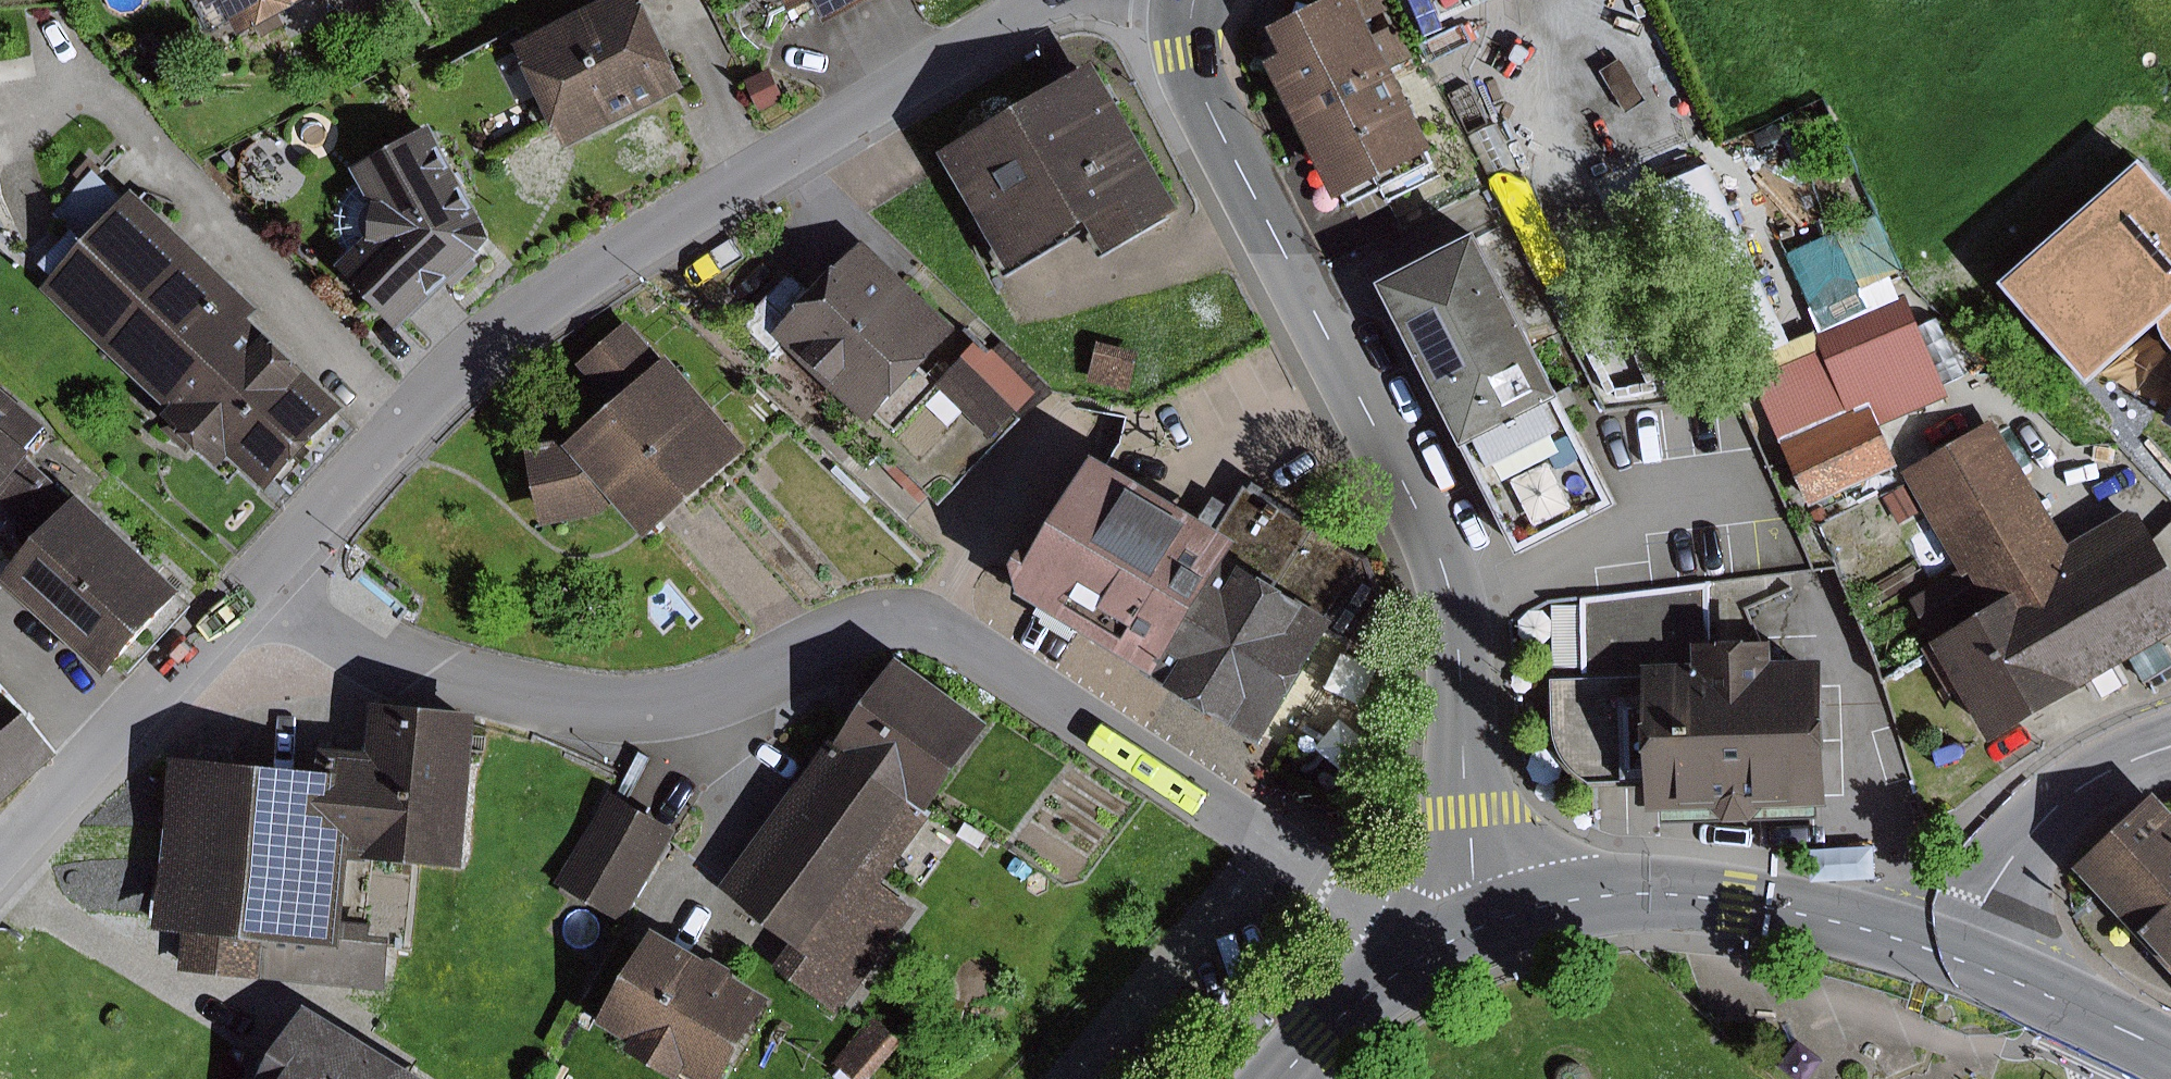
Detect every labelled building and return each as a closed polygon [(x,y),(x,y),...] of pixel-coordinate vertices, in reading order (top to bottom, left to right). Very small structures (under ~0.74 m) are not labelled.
[(215,33),(244,19),(253,37),(330,0),(199,0),(215,33)] [(660,0),(610,0),(523,42),(575,149),(702,87),(660,0)] [(798,13),(824,0),(791,0),(798,13)] [(840,27),(894,0),(826,0),(840,27)] [(1352,209),(1445,162),(1441,153),(1448,149),(1372,0),(1341,0),(1323,9),(1301,2),(1294,23),(1285,28),(1298,53),(1278,63),(1352,209)] [(1110,57),(952,144),(1018,265),(1105,218),(1119,243),(1190,204),(1110,57)] [(775,68),(750,79),(764,111),(789,101),(775,68)] [(0,111),(0,162),(8,161),(0,111)] [(506,243),(441,123),(359,168),(365,179),(358,185),(350,193),(344,205),(342,220),(344,235),(349,247),(356,257),(348,265),(409,332),(506,243)] [(1675,177),(1664,151),(1623,170),(1635,196),(1675,177)] [(2137,163),(1999,285),(2085,382),(2158,324),(2163,338),(2170,347),(2170,200),(2137,163)] [(1777,320),(1712,165),(1656,189),(1721,344),(1777,320)] [(133,201),(98,169),(58,212),(78,230),(47,264),(59,276),(48,288),(179,409),(164,426),(193,453),(201,444),(232,473),(243,461),(281,496),(292,484),(298,489),(358,424),(353,419),(360,411),(261,319),(270,309),(142,191),(133,201)] [(1822,331),(1759,358),(1766,376),(1758,379),(1812,505),(1895,464),(1878,424),(1945,395),(1903,297),(1898,298),(1892,277),(1904,272),(1879,214),(1789,253),(1822,331)] [(1633,503),(1495,233),(1396,284),(1535,553),(1633,503)] [(968,331),(872,240),(818,296),(796,275),(750,323),(781,353),(792,341),(879,424),(968,331)] [(761,450),(680,358),(673,364),(636,322),(591,361),(628,402),(586,439),(583,436),(535,446),(553,526),(612,514),(628,499),(662,537),(761,450)] [(998,353),(983,340),(943,386),(1004,440),(1049,391),(1001,349),(998,353)] [(1144,352),(1103,342),(1092,382),(1134,393),(1144,352)] [(4,505),(45,544),(81,503),(38,461),(47,449),(40,444),(56,424),(0,381),(0,510),(4,505)] [(1989,415),(1897,470),(1960,575),(1917,601),(1941,640),(1933,645),(1988,737),(2128,653),(2146,682),(2170,667),(2170,653),(2162,638),(2170,632),(2170,573),(2152,541),(2130,505),(2066,543),(1989,415)] [(1290,509),(1251,483),(1238,505),(1219,493),(1208,511),(1119,458),(1066,546),(1048,550),(1038,566),(1045,596),(1189,678),(1290,509)] [(1918,512),(1903,488),(1884,499),(1899,524),(1918,512)] [(90,494),(81,503),(45,544),(14,579),(124,676),(200,590),(90,494)] [(1377,560),(1290,509),(1189,678),(1227,700),(1222,708),(1282,744),(1356,621),(1345,614),(1377,560)] [(1715,583),(1587,599),(1590,676),(1663,674),(1664,699),(1635,700),(1637,779),(1665,778),(1667,813),(1733,811),(1744,821),(1769,821),(1780,810),(1848,808),(1843,669),(1791,671),(1790,642),(1717,644),(1715,583)] [(1005,726),(911,658),(850,741),(841,733),(727,889),(800,942),(781,967),(846,1014),(923,908),(890,884),(1005,726)] [(70,755),(0,677),(0,817),(70,755)] [(383,704),(378,751),(328,746),(326,771),(183,756),(165,929),(191,931),(187,970),(271,979),(275,941),(358,950),(359,939),(396,943),(397,936),(378,934),(379,925),(360,923),(366,859),(474,870),(491,716),(383,704)] [(631,923),(685,829),(623,793),(569,887),(631,923)] [(2162,794),(2083,867),(2170,960),(2170,803),(2162,794)] [(992,835),(970,822),(961,836),(983,850),(992,835)] [(669,929),(613,1024),(645,1043),(641,1050),(690,1078),(694,1078),(698,1073),(708,1078),(739,1078),(787,998),(749,976),(747,968),(730,958),(722,960),(669,929)] [(320,1006),(274,1078),(436,1078),(320,1006)] [(843,1066),(859,1078),(879,1078),(908,1041),(880,1020),(843,1066)] [(1589,1078),(1588,1073),(1585,1068),(1580,1064),(1576,1062),(1571,1062),(1566,1063),(1561,1066),(1558,1070),(1556,1074),(1555,1078),(1589,1078)]
